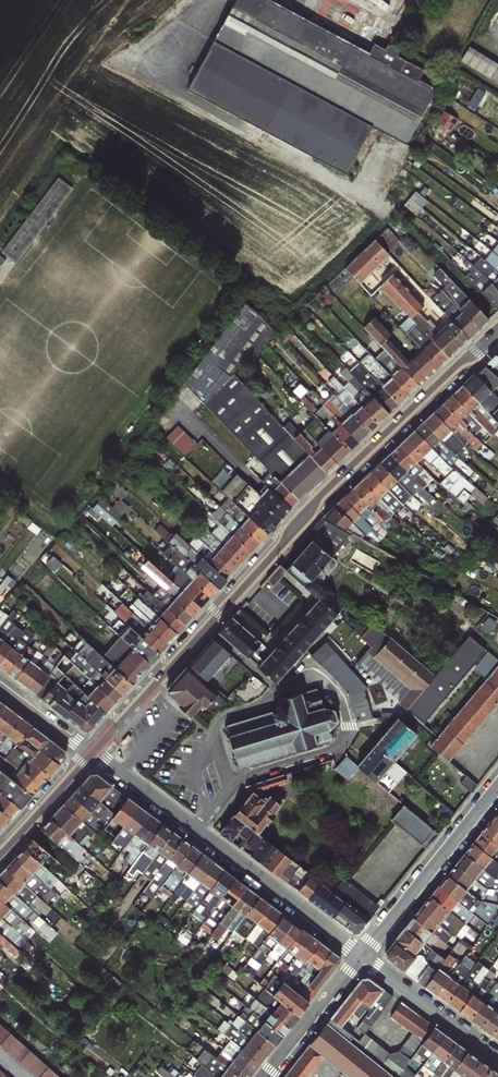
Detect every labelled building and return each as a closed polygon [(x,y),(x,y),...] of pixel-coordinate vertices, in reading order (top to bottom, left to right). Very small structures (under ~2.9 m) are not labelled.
[(352,170),(372,125),(411,143),(437,86),(421,78),(426,67),(375,43),(373,49),(268,0),(234,0),(190,94),(352,170)] [(59,175),(4,252),(19,263),(74,186),(59,175)] [(389,225),(346,266),(361,281),(403,240),(389,225)] [(419,310),(427,303),(394,272),(382,284),(412,313),(401,324),(422,345),(438,329),(419,310)] [(234,373),(278,331),(253,305),(180,374),(280,480),(309,452),(294,436),(300,429),(290,419),(284,425),(234,373)] [(371,352),(362,358),(374,377),(383,371),(371,352)] [(345,364),(339,372),(348,378),(352,373),(369,386),(376,376),(358,362),(352,370),(345,364)] [(489,413),(495,406),(486,396),(491,392),(497,385),(497,378),(485,367),(463,386),(489,413)] [(331,389),(341,386),(338,376),(328,379),(331,389)] [(452,395),(482,427),(491,436),(497,430),(484,417),(489,413),(463,386),(452,395)] [(443,403),(479,441),(485,435),(480,429),(482,427),(452,395),(443,403)] [(324,403),(334,414),(340,408),(331,397),(324,403)] [(434,413),(470,450),(473,453),(481,443),(479,441),(443,403),(434,413)] [(324,421),(333,414),(324,404),(316,412),(324,421)] [(423,422),(451,452),(461,461),(466,454),(470,450),(434,413),(423,422)] [(415,430),(443,460),(451,452),(423,422),(415,430)] [(187,455),(199,442),(179,423),(168,436),(187,455)] [(309,451),(315,445),(301,430),(295,436),(309,451)] [(399,444),(416,461),(421,457),(444,477),(438,483),(461,502),(458,506),(467,513),(472,506),(465,500),(464,501),(469,495),(481,504),(487,498),(443,460),(415,430),(399,444)] [(389,453),(422,488),(432,478),(416,461),(399,444),(389,453)] [(379,462),(411,496),(416,492),(429,503),(434,498),(422,488),(389,453),(379,462)] [(370,471),(402,505),(411,496),(379,462),(370,471)] [(227,467),(215,479),(222,487),(235,475),(227,467)] [(361,479),(393,513),(402,505),(370,471),(361,479)] [(223,490),(231,496),(245,479),(237,473),(223,490)] [(383,522),(381,526),(390,533),(394,529),(399,522),(390,515),(393,513),(361,479),(352,488),(383,522)] [(114,490),(124,497),(128,492),(118,484),(114,490)] [(383,522),(352,488),(342,498),(376,531),(381,526),(383,522)] [(333,506),(365,535),(376,543),(382,537),(376,531),(342,498),(333,506)] [(365,535),(333,506),(323,516),(324,516),(311,529),(316,533),(319,533),(337,549),(352,533),(361,538),(365,535)] [(20,513),(17,518),(27,526),(31,521),(20,513)] [(178,532),(163,549),(194,577),(201,569),(194,564),(203,553),(178,532)] [(311,581),(331,557),(311,540),(291,563),(292,564),(311,581)] [(182,575),(174,568),(168,575),(144,552),(137,560),(168,589),(182,575)] [(50,556),(42,564),(48,569),(55,561),(50,556)] [(320,597),(327,605),(333,598),(312,579),(311,581),(292,564),(285,571),(318,599),(320,597)] [(12,578),(7,575),(0,584),(0,594),(12,578)] [(327,605),(320,597),(318,599),(266,657),(257,666),(275,683),(338,614),(327,605)] [(343,606),(333,598),(327,605),(338,614),(343,606)] [(124,601),(116,610),(127,620),(135,611),(124,601)] [(10,631),(21,617),(13,610),(8,616),(0,625),(0,638),(3,640),(10,631)] [(218,633),(245,657),(246,658),(255,648),(260,642),(232,617),(218,633)] [(29,660),(45,638),(37,631),(34,635),(26,628),(29,623),(24,619),(13,634),(10,631),(3,640),(11,647),(20,653),(29,660)] [(120,636),(129,626),(121,619),(111,628),(120,636)] [(486,646),(470,634),(438,674),(374,621),(362,636),(372,644),(356,663),(425,720),(486,646)] [(120,636),(133,648),(150,663),(159,653),(140,637),(129,626),(120,636)] [(245,657),(218,633),(213,639),(230,655),(207,680),(216,689),(245,657)] [(120,636),(102,656),(114,667),(133,648),(120,636)] [(46,660),(56,648),(45,638),(29,660),(40,669),(46,660)] [(76,652),(84,659),(104,678),(114,667),(102,656),(82,638),(72,648),(76,652)] [(213,639),(211,638),(188,664),(207,680),(230,655),(213,639)] [(3,640),(0,644),(0,662),(11,647),(3,640)] [(362,695),(371,686),(326,641),(311,656),(370,715),(376,709),(362,695)] [(11,647),(0,662),(0,668),(5,672),(20,653),(11,647)] [(46,660),(55,666),(63,654),(56,648),(46,660)] [(133,648),(114,667),(132,684),(135,680),(135,679),(136,678),(136,677),(136,676),(135,675),(141,669),(143,668),(144,668),(145,668),(146,667),(147,667),(150,663),(133,648)] [(255,648),(246,658),(257,666),(266,657),(255,648)] [(452,761),(497,702),(497,656),(490,650),(476,667),(487,675),(432,745),(452,761)] [(76,652),(69,660),(97,687),(104,678),(84,659),(76,652)] [(29,660),(20,653),(5,672),(14,679),(29,660)] [(55,666),(49,675),(35,694),(41,699),(57,681),(57,682),(64,675),(74,684),(83,693),(87,697),(97,687),(69,660),(63,654),(55,666)] [(40,669),(29,660),(14,679),(25,687),(40,669)] [(49,675),(55,666),(46,660),(40,669),(49,675)] [(207,680),(188,664),(186,667),(214,691),(216,689),(207,680)] [(242,666),(239,670),(247,677),(250,673),(242,666)] [(104,678),(122,694),(132,684),(114,667),(104,678)] [(214,691),(186,667),(166,689),(167,696),(191,717),(200,706),(203,709),(217,694),(214,691)] [(49,675),(40,669),(25,687),(34,695),(35,694),(49,675)] [(97,687),(115,702),(122,694),(104,678),(97,687)] [(57,682),(57,681),(41,699),(83,730),(90,730),(106,712),(90,699),(85,705),(78,699),(72,706),(63,697),(68,691),(57,682)] [(83,693),(74,684),(68,691),(63,697),(72,706),(78,699),(83,693)] [(115,702),(97,687),(87,697),(90,699),(106,712),(115,702)] [(332,739),(329,729),(338,721),(334,710),(322,707),(317,688),(278,699),(281,708),(225,725),(238,768),(332,739)] [(87,697),(83,693),(78,699),(85,705),(90,699),(87,697)] [(206,711),(228,703),(217,694),(203,709),(206,711)] [(11,711),(1,703),(0,704),(0,724),(11,711)] [(21,719),(11,711),(0,724),(0,730),(7,736),(21,719)] [(399,716),(359,765),(391,791),(408,770),(396,760),(419,732),(399,716)] [(17,744),(33,727),(21,719),(7,736),(17,744)] [(39,749),(48,739),(33,727),(17,744),(17,745),(32,756),(39,749)] [(0,745),(0,755),(2,757),(4,759),(11,751),(17,745),(17,744),(7,736),(0,745)] [(65,752),(48,739),(39,749),(59,765),(65,757),(65,752)] [(464,744),(451,759),(476,781),(483,773),(477,768),(483,761),(464,744)] [(32,756),(17,745),(11,751),(4,759),(19,769),(27,759),(29,760),(32,756)] [(49,776),(59,765),(39,749),(32,756),(29,760),(49,776)] [(351,778),(359,763),(346,755),(337,770),(351,778)] [(4,759),(2,757),(0,760),(0,770),(12,780),(19,769),(4,759)] [(49,776),(29,760),(27,759),(19,769),(12,780),(33,795),(49,776)] [(33,795),(12,780),(0,770),(0,793),(20,808),(33,795)] [(102,799),(113,787),(96,774),(89,775),(83,782),(102,799)] [(251,791),(220,832),(359,933),(381,904),(345,877),(335,890),(322,880),(315,882),(312,871),(261,833),(288,797),(277,789),(279,785),(288,783),(286,774),(249,783),(251,791)] [(463,783),(473,789),(478,782),(467,775),(463,783)] [(102,799),(83,782),(71,795),(91,812),(102,799)] [(126,798),(113,787),(102,799),(115,814),(126,798)] [(0,793),(0,810),(11,818),(20,808),(0,793)] [(91,812),(71,795),(63,804),(82,821),(91,812)] [(127,797),(126,798),(115,814),(112,818),(113,818),(123,826),(138,806),(127,797)] [(107,827),(113,818),(112,818),(115,814),(102,799),(91,812),(102,823),(105,825),(107,827)] [(406,803),(393,818),(424,845),(437,830),(406,803)] [(82,821),(63,804),(50,818),(66,834),(69,836),(82,821)] [(149,814),(138,806),(123,826),(134,834),(149,814)] [(0,810),(0,827),(1,828),(11,818),(0,810)] [(102,823),(91,812),(82,821),(96,835),(105,825),(102,823)] [(66,834),(50,818),(41,829),(57,843),(66,834)] [(113,818),(107,827),(117,834),(123,826),(113,818)] [(100,839),(96,835),(82,821),(69,836),(81,847),(86,842),(92,847),(100,839)] [(126,845),(134,834),(123,826),(117,834),(112,842),(107,838),(104,842),(114,851),(121,842),(126,845)] [(81,847),(69,836),(66,834),(57,843),(74,859),(79,863),(85,858),(79,853),(84,849),(81,847)] [(49,854),(32,839),(23,849),(40,864),(49,854)] [(40,864),(23,849),(14,859),(32,873),(40,864)] [(57,861),(49,854),(40,864),(50,872),(57,880),(66,870),(57,861)] [(32,873),(14,859),(5,868),(23,884),(32,873)] [(50,872),(40,864),(32,873),(49,889),(54,883),(65,893),(68,890),(57,880),(50,872)] [(5,868),(0,874),(0,881),(13,893),(14,894),(23,884),(5,868)] [(184,878),(174,871),(166,881),(176,889),(184,878)] [(49,889),(32,873),(23,884),(37,897),(46,904),(55,894),(49,889)] [(194,901),(200,886),(183,879),(176,893),(194,901)] [(0,881),(0,900),(4,903),(13,893),(0,881)] [(37,897),(23,884),(14,894),(27,906),(30,902),(44,915),(50,908),(46,904),(37,897)] [(27,906),(14,894),(13,893),(4,903),(11,909),(24,922),(28,918),(33,922),(38,916),(27,906)] [(478,897),(471,910),(488,920),(495,907),(478,897)] [(0,900),(0,917),(2,918),(11,909),(4,903),(0,900)] [(232,906),(212,932),(225,942),(244,916),(232,906)] [(24,922),(11,909),(2,918),(19,934),(26,941),(35,932),(29,927),(24,922)] [(19,934),(2,918),(0,920),(0,934),(17,950),(26,941),(19,934)] [(17,950),(0,934),(0,951),(3,947),(12,957),(19,951),(17,950)] [(404,971),(416,956),(395,940),(385,951),(386,957),(403,971),(404,971)] [(424,986),(444,960),(432,949),(424,960),(423,956),(421,956),(419,955),(416,956),(404,971),(424,986)] [(338,957),(331,951),(308,985),(316,991),(339,963),(338,957)] [(460,961),(435,994),(447,1002),(469,971),(466,969),(472,959),(466,954),(460,961)] [(435,994),(460,961),(449,955),(444,960),(424,986),(435,994)] [(469,971),(447,1002),(459,1011),(489,970),(493,965),(486,960),(482,965),(477,962),(469,971)] [(489,970),(459,1011),(470,1019),(497,982),(493,979),(496,975),(489,970)] [(363,974),(333,1018),(344,1025),(354,1010),(364,1016),(358,1026),(367,1032),(382,1009),(374,1004),(384,989),(363,974)] [(470,1019),(481,1027),(497,1003),(497,980),(497,982),(470,1019)] [(283,982),(272,994),(297,1015),(308,1002),(283,982)] [(289,1026),(297,1015),(272,994),(265,989),(261,993),(256,990),(251,986),(247,992),(255,998),(273,1012),(289,1026)] [(270,1013),(273,1012),(255,998),(247,1008),(264,1021),(265,1019),(283,1034),(288,1028),(270,1013)] [(481,1027),(491,1034),(497,1026),(497,1003),(481,1027)] [(245,1005),(237,1015),(275,1045),(283,1036),(264,1021),(247,1008),(245,1005)] [(268,1054),(275,1045),(237,1015),(231,1025),(268,1054)] [(261,1063),(268,1054),(231,1025),(224,1019),(217,1029),(230,1039),(261,1063)] [(327,1023),(310,1044),(284,1076),(308,1076),(324,1057),(349,1076),(394,1076),(327,1023)] [(253,1072),(261,1063),(230,1039),(222,1049),(253,1072)] [(253,1072),(222,1049),(216,1058),(239,1076),(250,1076),(253,1072)] [(455,1067),(467,1076),(497,1076),(497,1071),(470,1049),(455,1067)] [(216,1058),(207,1050),(200,1060),(203,1063),(220,1076),(239,1076),(216,1058)] [(203,1063),(194,1075),(197,1076),(220,1076),(203,1063)] [(160,1065),(156,1071),(163,1076),(176,1076),(160,1065)] [(0,1067),(0,1076),(12,1076),(0,1067)]
